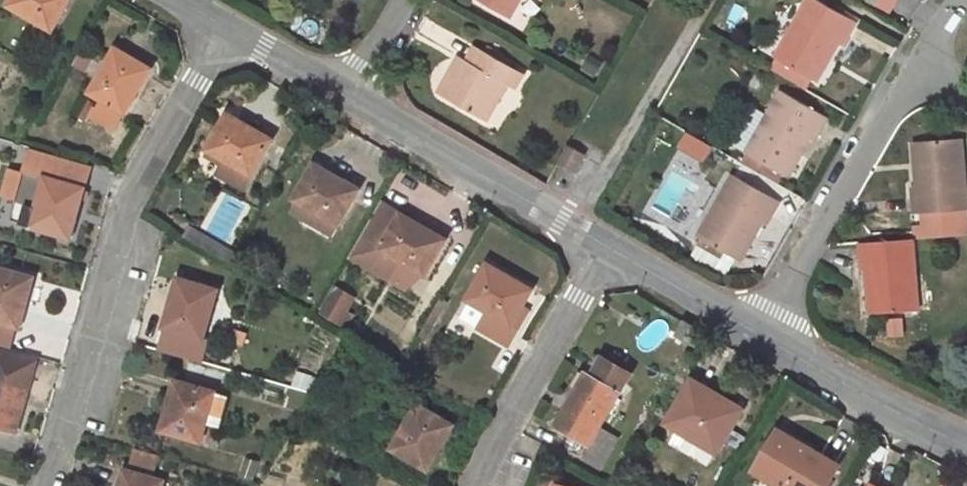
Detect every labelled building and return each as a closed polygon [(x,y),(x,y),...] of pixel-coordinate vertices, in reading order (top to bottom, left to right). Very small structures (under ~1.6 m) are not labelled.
[(7,5),(52,31),(70,0),(10,0),(7,5)] [(510,18),(520,0),(479,0),(510,18)] [(819,0),(808,0),(774,58),(775,59),(813,80),(826,58),(829,60),(839,43),(843,46),(856,21),(819,0)] [(888,13),(895,0),(866,0),(888,13)] [(99,98),(95,104),(89,115),(113,129),(122,111),(123,112),(132,97),(134,98),(146,78),(141,75),(146,66),(116,48),(90,92),(99,98)] [(515,70),(484,52),(478,48),(466,69),(456,63),(438,94),(485,122),(506,85),(514,90),(523,74),(515,70)] [(518,65),(487,48),(484,52),(515,70),(518,65)] [(98,63),(80,52),(72,64),(92,76),(98,63)] [(600,60),(589,53),(581,65),(593,72),(600,60)] [(816,82),(829,60),(826,58),(813,80),(816,82)] [(813,80),(775,59),(769,70),(806,91),(813,80)] [(151,69),(146,66),(141,75),(146,78),(151,69)] [(597,95),(588,89),(583,98),(593,103),(597,95)] [(828,117),(781,91),(767,116),(746,152),(745,153),(746,154),(785,176),(798,153),(801,155),(810,139),(815,141),(828,117)] [(95,104),(84,97),(73,114),(85,121),(89,115),(95,104)] [(767,116),(747,105),(727,140),(746,152),(767,116)] [(236,119),(227,114),(225,118),(233,124),(236,119)] [(256,130),(236,119),(233,124),(225,118),(207,149),(225,159),(252,175),(271,141),(256,132),(256,130)] [(950,139),(917,142),(919,169),(915,169),(916,189),(912,189),(914,214),(929,213),(938,213),(954,211),(966,210),(966,203),(962,139),(950,139)] [(584,156),(566,147),(557,165),(574,174),(584,156)] [(92,166),(32,148),(26,167),(25,172),(16,200),(10,221),(68,238),(73,220),(76,222),(92,166)] [(811,161),(801,155),(798,153),(785,176),(788,178),(798,184),(811,161)] [(785,176),(746,154),(741,164),(780,186),(785,176)] [(252,175),(225,159),(216,173),(244,189),(252,175)] [(323,168),(315,164),(312,169),(321,174),(323,168)] [(25,172),(11,168),(3,196),(16,200),(25,172)] [(344,181),(323,168),(321,174),(312,169),(294,199),(338,225),(358,191),(342,183),(344,181)] [(780,201),(733,175),(697,237),(700,239),(740,261),(763,220),(767,223),(780,201)] [(380,202),(348,257),(386,279),(397,259),(425,275),(446,239),(401,214),(380,202)] [(954,211),(938,213),(939,224),(955,222),(954,211)] [(939,224),(938,213),(929,213),(930,224),(939,224)] [(220,243),(192,227),(185,239),(213,255),(220,243)] [(725,253),(700,239),(696,246),(721,260),(725,253)] [(913,239),(859,243),(861,268),(865,268),(867,288),(871,288),(873,314),(918,311),(913,239)] [(235,252),(220,243),(213,255),(228,264),(235,252)] [(517,281),(497,269),(488,264),(467,299),(470,301),(486,310),(476,328),(504,344),(514,326),(511,325),(522,308),(531,292),(516,283),(517,281)] [(0,269),(0,322),(17,326),(21,310),(24,310),(30,287),(25,286),(27,276),(0,269)] [(30,287),(33,277),(27,276),(25,286),(30,287)] [(218,290),(181,279),(176,296),(174,296),(168,319),(173,320),(170,330),(204,339),(218,290)] [(352,300),(335,290),(323,310),(341,320),(352,300)] [(447,302),(441,298),(418,337),(425,341),(447,302)] [(486,310),(470,301),(460,318),(476,328),(486,310)] [(528,312),(522,308),(511,325),(514,326),(504,344),(508,346),(528,312)] [(170,330),(173,320),(168,319),(165,329),(170,330)] [(0,349),(0,429),(16,434),(22,412),(13,410),(15,404),(23,406),(37,359),(0,349)] [(630,373),(602,357),(591,375),(609,387),(606,392),(616,397),(619,392),(630,373)] [(310,378),(292,373),(289,383),(308,388),(310,378)] [(591,375),(586,373),(578,387),(582,390),(591,375)] [(616,397),(606,392),(609,387),(591,375),(582,390),(578,387),(556,425),(588,444),(616,397)] [(713,392),(691,380),(666,423),(677,430),(698,442),(716,452),(716,453),(723,440),(730,430),(738,417),(709,400),(713,392)] [(215,392),(178,382),(174,400),(171,399),(165,421),(170,423),(168,434),(201,442),(206,425),(212,405),(216,406),(220,394),(215,393),(215,392)] [(741,409),(713,392),(709,400),(738,417),(741,409)] [(218,428),(227,396),(220,394),(216,406),(212,405),(206,425),(218,428)] [(23,406),(15,404),(13,410),(22,412),(22,410),(23,406)] [(448,422),(418,404),(392,448),(425,468),(434,453),(436,454),(448,434),(443,431),(448,422)] [(170,423),(165,421),(162,431),(168,434),(170,423)] [(453,425),(448,422),(443,431),(448,434),(453,425)] [(618,438),(599,427),(581,459),(599,470),(618,438)] [(779,429),(754,470),(781,485),(827,485),(839,466),(779,429)] [(698,442),(677,430),(669,443),(691,455),(698,442)] [(742,436),(730,430),(723,440),(735,447),(742,436)] [(716,452),(698,442),(691,455),(708,465),(716,452)] [(258,462),(245,459),(241,476),(253,479),(258,462)] [(127,471),(123,485),(163,485),(164,481),(127,471)]
